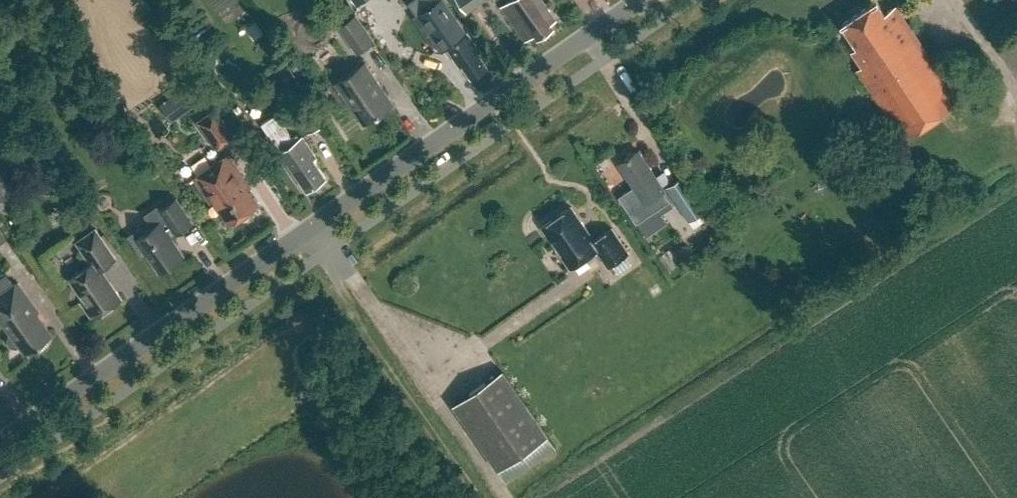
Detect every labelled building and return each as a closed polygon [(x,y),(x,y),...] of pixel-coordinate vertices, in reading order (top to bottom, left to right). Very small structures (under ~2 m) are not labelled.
[(415,17),(437,49),(442,49),(447,46),(456,58),(460,58),(472,76),(487,66),(477,52),(480,50),(445,0),(440,0),(415,17)] [(465,12),(482,0),(457,0),(465,12)] [(542,0),(510,0),(501,6),(525,40),(534,33),(537,38),(553,27),(550,22),(555,19),(542,0)] [(897,6),(886,13),(877,0),(842,24),(857,46),(852,50),(863,66),(857,70),(903,139),(961,100),(971,93),(960,75),(948,83),(897,6)] [(359,55),(376,44),(359,17),(342,28),(359,55)] [(367,65),(338,84),(365,125),(394,106),(367,65)] [(197,120),(216,147),(232,135),(214,109),(197,120)] [(282,151),(281,152),(307,189),(326,176),(313,158),(316,156),(302,136),(295,142),(275,114),(262,123),(282,151)] [(640,151),(619,164),(635,187),(620,197),(638,224),(672,202),(665,191),(666,190),(640,151)] [(193,176),(210,201),(214,198),(230,222),(257,204),(241,181),(245,179),(227,153),(193,176)] [(685,178),(670,188),(684,208),(682,209),(691,222),(708,211),(685,178)] [(143,231),(140,226),(127,235),(142,257),(147,253),(159,271),(184,254),(171,236),(193,221),(176,197),(159,208),(165,216),(143,231)] [(541,226),(570,267),(596,249),(608,266),(628,252),(611,228),(594,240),(571,206),(541,226)] [(83,299),(80,301),(92,318),(121,297),(101,268),(116,257),(95,228),(76,241),(91,263),(69,278),(83,299)] [(32,352),(36,351),(41,349),(44,347),(47,342),(49,337),(49,333),(48,329),(46,326),(37,313),(39,312),(17,282),(0,294),(0,319),(11,334),(8,337),(8,341),(9,344),(12,347),(16,348),(20,346),(23,344),(28,351),(32,352)] [(452,403),(498,469),(506,482),(556,448),(502,369),(452,403)]
